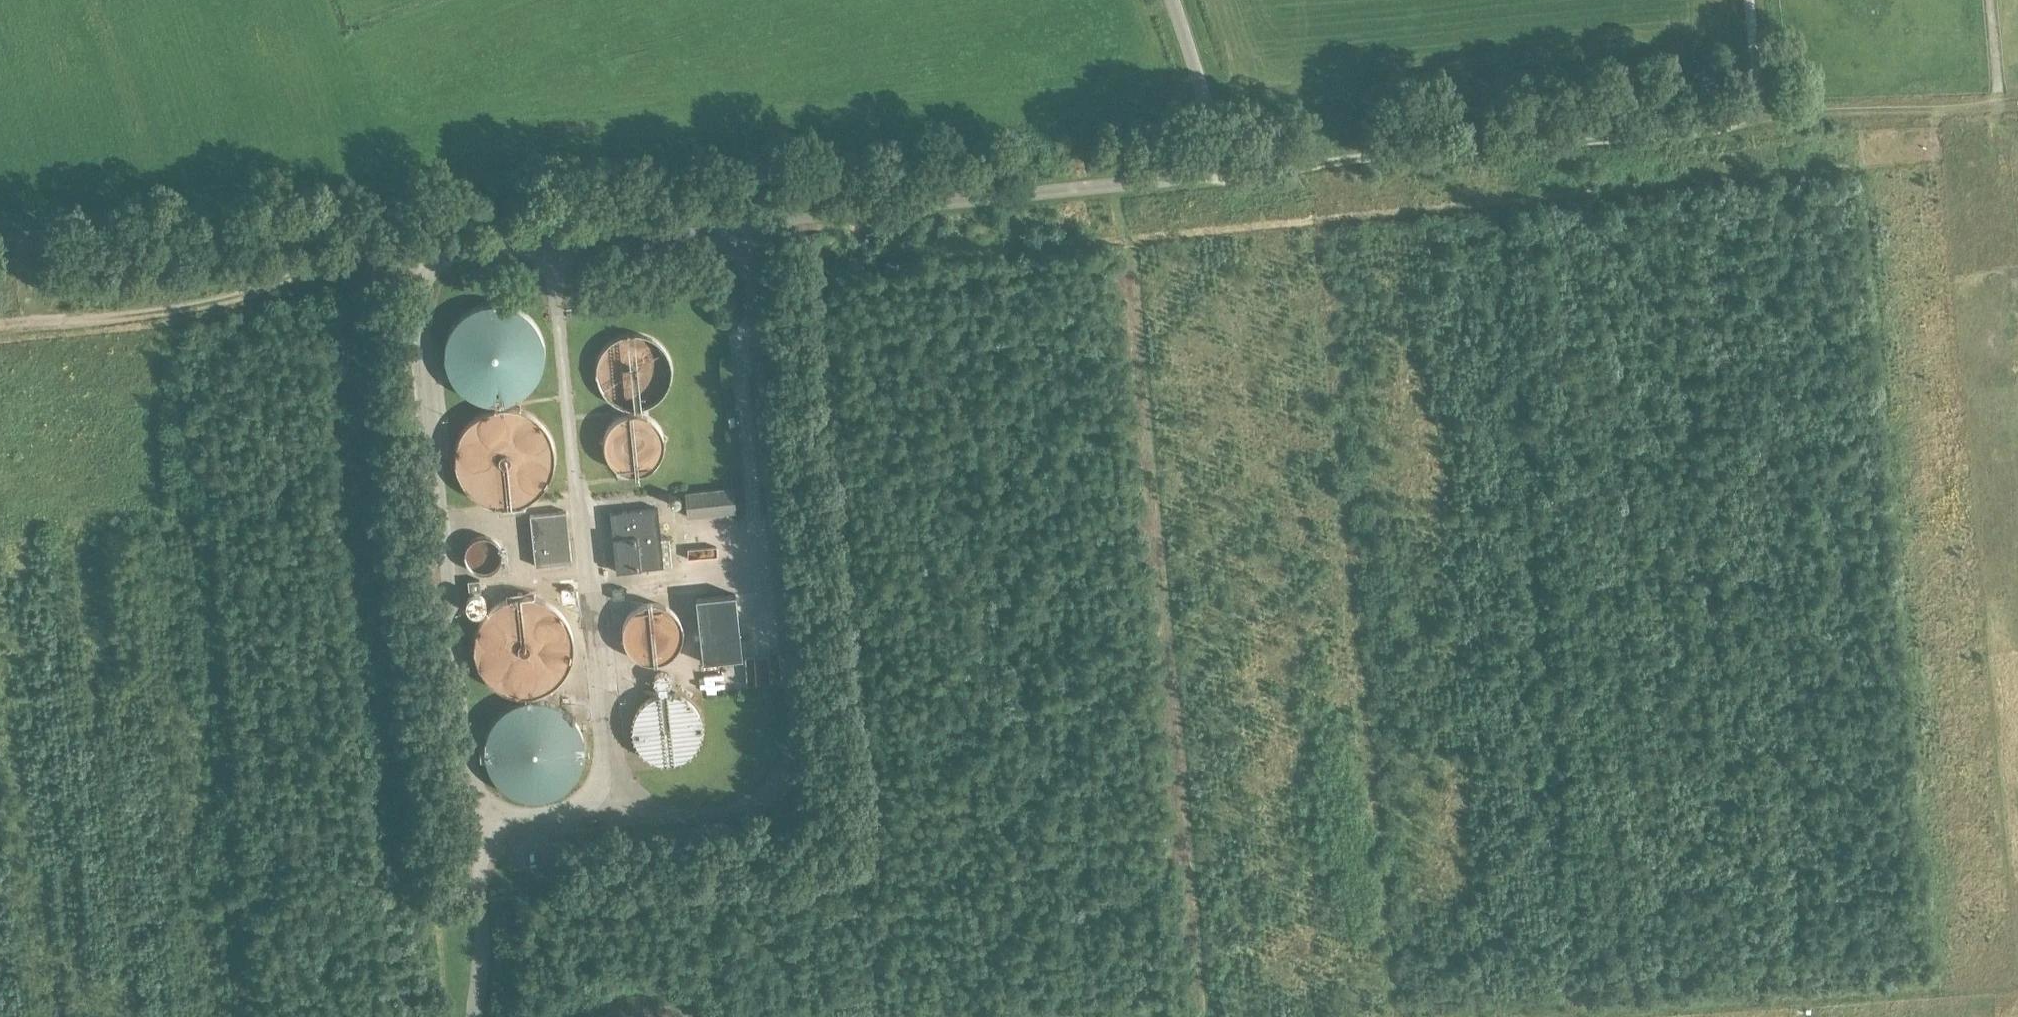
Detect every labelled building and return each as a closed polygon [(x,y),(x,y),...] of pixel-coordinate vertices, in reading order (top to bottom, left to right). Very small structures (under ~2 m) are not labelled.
[(438,285),(448,383),(469,381),(468,369),(479,368),(477,345),(527,341),(522,286),(468,291),(467,283),(438,285)] [(493,487),(504,461),(454,439),(443,466),(493,487)] [(688,517),(736,512),(734,487),(685,492),(688,517)] [(658,508),(612,513),(618,571),(672,565),(669,538),(661,539),(658,508)] [(572,562),(567,511),(529,515),(535,566),(572,562)] [(467,521),(459,543),(483,552),(491,530),(467,521)] [(479,579),(468,580),(469,592),(480,591),(479,579)] [(742,657),(736,595),(697,599),(703,661),(742,657)] [(482,754),(507,784),(522,788),(550,783),(570,766),(576,746),(573,734),(566,732),(570,717),(569,709),(546,681),(535,678),(548,666),(544,665),(525,669),(523,658),(512,655),(504,661),(495,658),(498,647),(494,625),(487,648),(478,650),(479,658),(497,679),(493,682),(493,686),(478,735),(482,754)]
